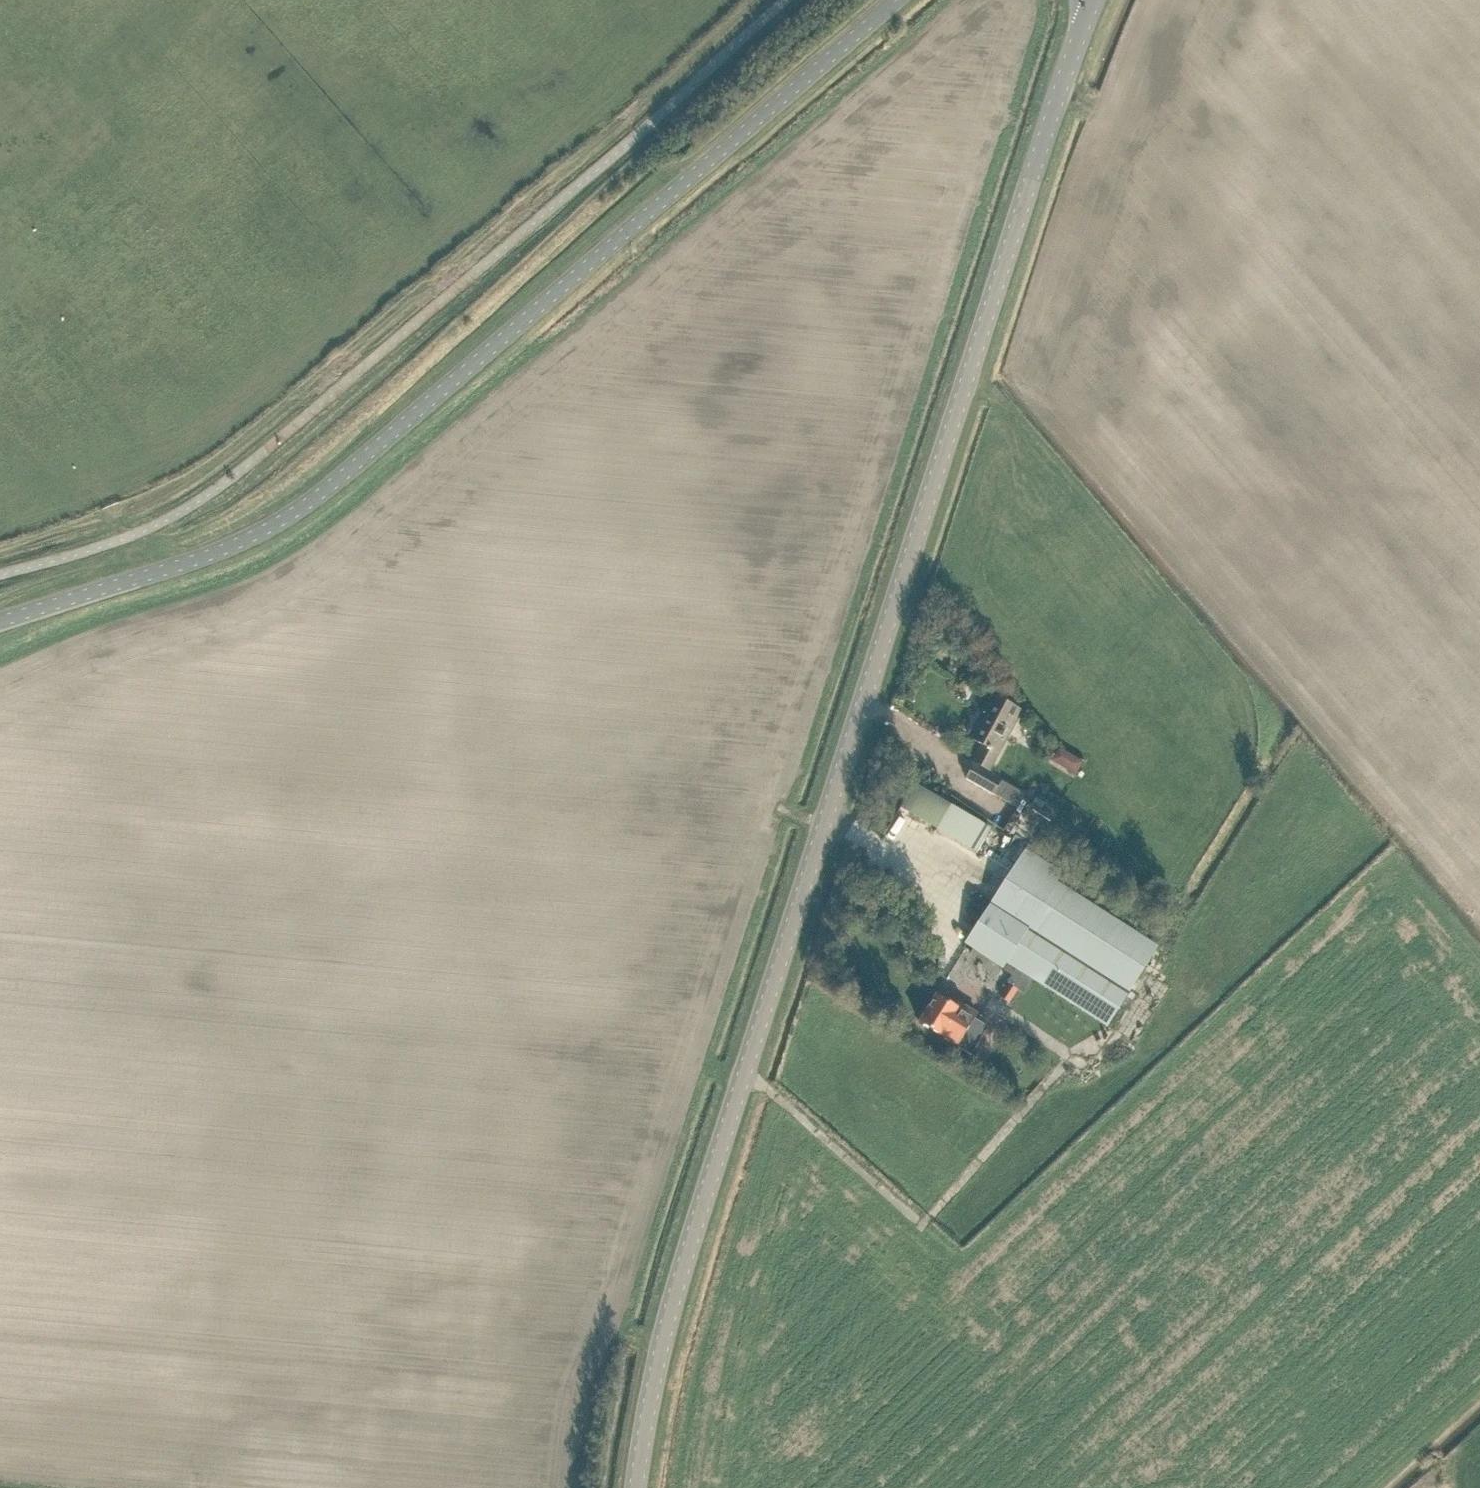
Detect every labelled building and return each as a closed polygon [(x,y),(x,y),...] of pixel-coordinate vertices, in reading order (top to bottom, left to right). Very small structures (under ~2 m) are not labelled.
[(992,697),(970,739),(983,745),(974,762),(990,771),(999,754),(997,753),(1019,711),(992,697)] [(1084,762),(1058,746),(1050,760),(1076,775),(1084,762)] [(1025,795),(1001,781),(973,765),(965,778),(1017,808),(1025,795)] [(913,783),(899,808),(977,853),(987,835),(990,827),(951,805),(913,783)] [(991,904),(965,944),(1002,969),(1006,963),(1107,1028),(1158,946),(1056,881),(1062,872),(1028,851),(1026,849),(991,904)] [(1018,991),(1009,985),(1001,997),(1010,1003),(1018,991)] [(937,997),(920,1024),(955,1045),(968,1053),(985,1026),(972,1017),(975,1013),(960,1003),(956,1009),(937,997)]
